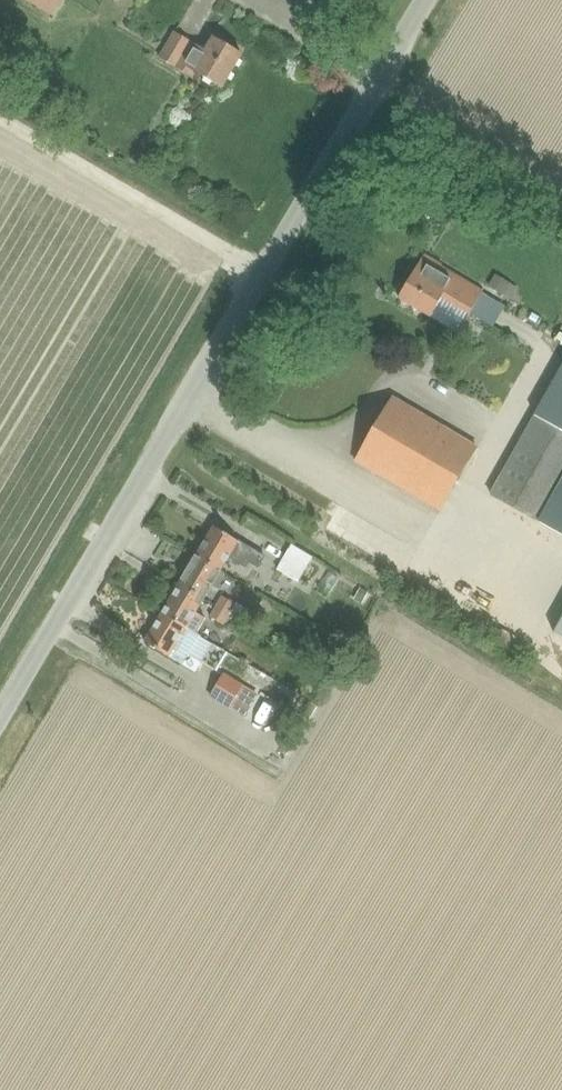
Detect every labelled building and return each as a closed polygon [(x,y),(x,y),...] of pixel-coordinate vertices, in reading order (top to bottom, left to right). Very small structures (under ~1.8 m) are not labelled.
[(50,16),(60,0),(23,0),(50,16)] [(358,21),(363,13),(357,10),(353,17),(358,21)] [(240,54),(212,38),(204,50),(173,32),(158,59),(190,77),(194,72),(221,87),(240,54)] [(468,314),(481,292),(440,266),(441,265),(424,255),(415,271),(414,270),(398,298),(429,317),(441,297),(468,314)] [(533,417),(561,433),(561,366),(533,417)] [(439,509),(476,446),(391,397),(354,460),(439,509)] [(489,495),(561,537),(561,433),(533,417),(489,495)] [(264,557),(214,527),(196,556),(220,571),(229,557),(242,564),(245,560),(257,567),(264,557)] [(297,581),(310,558),(290,546),(277,570),(297,581)] [(203,600),(220,571),(196,556),(179,585),(203,600)] [(195,612),(203,600),(179,585),(162,613),(199,636),(200,635),(196,633),(205,618),(195,612)] [(228,615),(234,605),(220,596),(214,606),(228,615)] [(222,625),(228,615),(214,606),(207,616),(222,625)] [(190,652),(199,636),(162,613),(144,642),(193,672),(201,659),(190,652)] [(552,634),(561,640),(561,616),(552,634)] [(209,698),(229,710),(230,708),(245,717),(259,695),(224,673),(209,698)]
